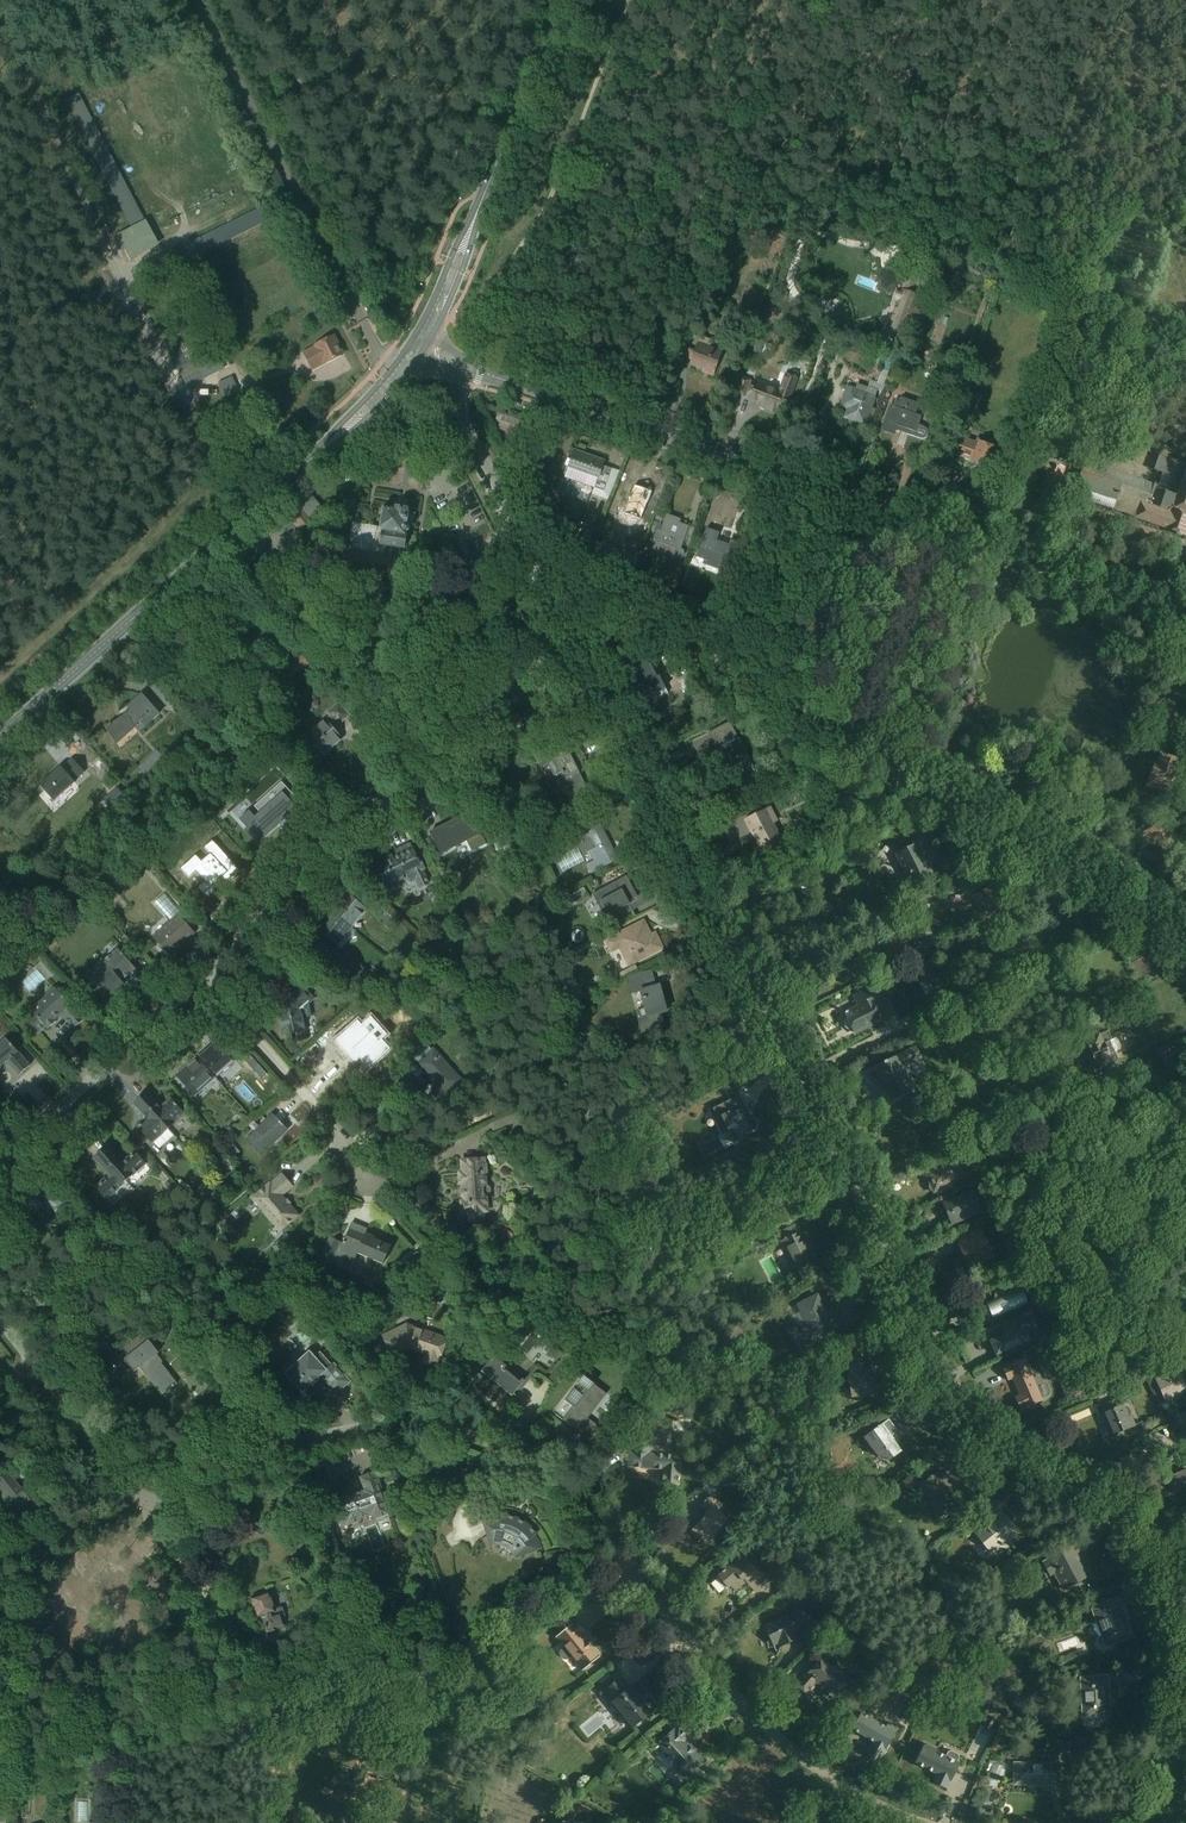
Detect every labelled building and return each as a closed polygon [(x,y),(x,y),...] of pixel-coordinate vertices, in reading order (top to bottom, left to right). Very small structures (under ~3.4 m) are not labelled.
[(209,239),(257,219),(250,204),(202,223),(209,239)] [(143,213),(113,229),(124,249),(154,233),(143,213)] [(844,307),(855,305),(853,287),(841,289),(844,307)] [(315,374),(347,359),(335,334),(303,349),(315,374)] [(196,367),(183,340),(169,346),(170,350),(171,350),(181,371),(189,368),(190,370),(196,367)] [(685,367),(718,378),(727,355),(694,343),(685,367)] [(758,394),(790,405),(799,378),(767,367),(758,394)] [(844,420),(870,428),(880,396),(846,385),(839,406),(847,409),(844,420)] [(893,394),(881,431),(896,436),(898,432),(920,439),(927,418),(917,415),(921,403),(893,394)] [(972,462),(994,470),(1002,449),(979,441),(972,462)] [(609,496),(618,471),(568,454),(560,480),(609,496)] [(1045,489),(1061,494),(1068,471),(1046,463),(1042,473),(1050,476),(1045,489)] [(1185,529),(1185,466),(1180,486),(1122,469),(1120,479),(1127,481),(1119,511),(1185,529)] [(622,516),(641,523),(654,492),(634,484),(622,516)] [(347,568),(408,580),(419,493),(386,488),(381,525),(355,522),(347,568)] [(651,549),(682,558),(692,524),(662,515),(651,549)] [(691,560),(728,574),(739,545),(702,531),(691,560)] [(640,695),(658,685),(645,660),(627,670),(640,695)] [(119,744),(159,710),(144,692),(104,726),(119,744)] [(322,756),(344,737),(328,718),(305,737),(322,756)] [(731,779),(755,767),(730,720),(706,732),(731,779)] [(579,800),(593,793),(569,747),(540,762),(549,781),(555,778),(560,787),(570,782),(579,800)] [(31,786),(50,805),(87,768),(69,749),(31,786)] [(1155,791),(1171,796),(1183,761),(1160,753),(1156,762),(1155,761),(1146,787),(1155,791)] [(761,854),(788,841),(772,805),(745,818),(761,854)] [(460,859),(486,845),(468,811),(432,831),(444,853),(454,848),(460,859)] [(589,873),(620,856),(596,813),(581,821),(591,839),(584,843),(593,859),(585,864),(589,873)] [(200,893),(215,883),(211,875),(221,869),(210,852),(211,851),(203,839),(177,857),(200,893)] [(902,854),(920,886),(944,873),(926,841),(902,854)] [(418,889),(428,884),(422,871),(427,869),(415,842),(372,861),(384,888),(407,878),(408,882),(414,879),(418,889)] [(602,915),(639,896),(627,872),(590,892),(602,915)] [(982,918),(1008,904),(995,880),(969,894),(982,918)] [(146,890),(166,912),(176,903),(157,881),(146,890)] [(355,925),(370,909),(350,891),(335,907),(355,925)] [(355,925),(335,907),(319,924),(339,942),(355,925)] [(169,955),(196,930),(180,912),(153,937),(169,955)] [(629,967),(664,950),(655,931),(652,932),(645,918),(604,938),(612,954),(620,950),(629,967)] [(107,998),(139,969),(120,949),(88,977),(107,998)] [(611,960),(615,966),(624,960),(620,954),(611,960)] [(276,1005),(280,1034),(309,1029),(305,1003),(316,1001),(300,978),(290,1003),(276,1005)] [(648,1016),(672,1010),(664,980),(641,986),(648,1016)] [(73,1029),(85,1018),(58,987),(33,1009),(37,1013),(29,1020),(39,1032),(60,1013),(73,1029)] [(850,1036),(887,1019),(872,987),(835,1005),(850,1036)] [(1098,1070),(1122,1060),(1110,1030),(1086,1040),(1098,1070)] [(414,1046),(426,1042),(423,1032),(411,1036),(414,1046)] [(31,1064),(7,1035),(0,1041),(0,1068),(7,1062),(19,1075),(31,1064)] [(215,1075),(236,1057),(220,1038),(199,1056),(215,1075)] [(924,1057),(918,1045),(876,1066),(895,1103),(918,1091),(906,1067),(924,1057)] [(440,1100),(464,1078),(435,1046),(410,1067),(440,1100)] [(215,1075),(199,1056),(177,1075),(193,1093),(215,1075)] [(170,1127),(186,1113),(171,1096),(164,1103),(151,1088),(142,1095),(170,1127)] [(170,1127),(142,1095),(133,1103),(146,1117),(138,1124),(152,1142),(170,1127)] [(723,1136),(752,1126),(742,1098),(713,1108),(723,1136)] [(261,1154),(291,1128),(276,1111),(246,1136),(261,1154)] [(130,1180),(148,1164),(137,1151),(125,1161),(110,1143),(103,1149),(130,1180)] [(130,1180),(103,1149),(94,1157),(109,1173),(95,1185),(107,1200),(130,1180)] [(462,1172),(460,1173),(460,1182),(463,1182),(463,1187),(461,1189),(462,1194),(464,1196),(464,1201),(461,1201),(462,1211),(465,1210),(465,1212),(469,1212),(470,1221),(485,1220),(485,1213),(489,1213),(488,1194),(489,1194),(490,1193),(491,1191),(491,1189),(490,1187),(488,1185),(487,1183),(488,1183),(487,1162),(486,1162),(486,1159),(462,1160),(462,1172)] [(933,1193),(962,1181),(954,1163),(925,1174),(933,1193)] [(311,1204),(280,1169),(250,1196),(281,1231),(311,1204)] [(54,1211),(65,1202),(41,1175),(17,1195),(33,1213),(46,1202),(54,1211)] [(955,1225),(986,1213),(977,1189),(945,1202),(955,1225)] [(797,1269),(818,1259),(798,1221),(777,1232),(797,1269)] [(379,1279),(393,1245),(339,1224),(326,1258),(379,1279)] [(972,1270),(998,1259),(984,1226),(958,1237),(972,1270)] [(994,1318),(1032,1304),(1026,1288),(988,1302),(994,1318)] [(809,1348),(847,1329),(835,1306),(828,1309),(819,1292),(789,1308),(809,1348)] [(999,1356),(1034,1341),(1024,1319),(1003,1328),(1006,1335),(993,1341),(999,1356)] [(420,1363),(438,1369),(449,1337),(404,1321),(383,1335),(391,1355),(409,1349),(424,1354),(420,1363)] [(540,1342),(551,1349),(556,1343),(545,1335),(540,1342)] [(182,1379),(149,1338),(125,1357),(158,1399),(182,1379)] [(339,1394),(353,1380),(317,1344),(285,1375),(303,1394),(322,1376),(339,1394)] [(484,1370),(514,1394),(525,1380),(495,1356),(484,1370)] [(849,1359),(852,1397),(879,1395),(876,1368),(867,1369),(866,1357),(849,1359)] [(1022,1410),(1044,1400),(1025,1357),(1003,1367),(1009,1381),(1013,1379),(1021,1395),(1016,1397),(1022,1410)] [(1185,1393),(1185,1380),(1181,1369),(1157,1379),(1166,1401),(1185,1393)] [(562,1420),(578,1432),(609,1393),(583,1373),(563,1399),(572,1406),(562,1420)] [(1106,1411),(1116,1435),(1134,1427),(1124,1403),(1106,1411)] [(1091,1411),(1094,1418),(1101,1415),(1097,1408),(1091,1411)] [(1169,1420),(1154,1422),(1157,1442),(1172,1439),(1169,1420)] [(884,1464),(904,1450),(886,1423),(866,1436),(884,1464)] [(661,1481),(682,1483),(684,1455),(653,1452),(654,1437),(631,1436),(629,1468),(662,1470),(661,1481)] [(365,1541),(376,1538),(371,1522),(390,1516),(374,1460),(355,1466),(360,1484),(344,1488),(353,1522),(360,1520),(365,1541)] [(938,1512),(959,1502),(944,1469),(922,1480),(938,1512)] [(24,1516),(38,1503),(9,1472),(0,1480),(0,1491),(24,1516)] [(997,1555),(1021,1533),(994,1500),(981,1512),(993,1523),(978,1537),(997,1555)] [(709,1546),(732,1519),(715,1504),(691,1531),(709,1546)] [(510,1550),(515,1555),(526,1546),(541,1547),(537,1531),(533,1526),(526,1520),(519,1516),(512,1514),(503,1513),(482,1516),(490,1544),(497,1544),(502,1544),(505,1546),(508,1548),(510,1550)] [(1066,1595),(1095,1580),(1082,1553),(1088,1550),(1083,1541),(1043,1561),(1050,1575),(1055,1572),(1066,1595)] [(755,1591),(769,1582),(747,1552),(719,1573),(735,1593),(749,1583),(755,1591)] [(257,1617),(277,1611),(271,1591),(251,1597),(257,1617)] [(1108,1647),(1135,1637),(1121,1597),(1094,1606),(1108,1647)] [(812,1626),(803,1608),(766,1626),(778,1651),(802,1639),(798,1633),(812,1626)] [(558,1636),(586,1672),(606,1656),(587,1632),(578,1621),(558,1636)] [(837,1702),(854,1682),(823,1656),(798,1686),(809,1696),(818,1686),(837,1702)] [(605,1691),(637,1729),(656,1713),(625,1675),(605,1691)] [(1081,1726),(1113,1725),(1112,1675),(1080,1676),(1081,1726)] [(867,1753),(883,1762),(901,1731),(865,1709),(853,1730),(873,1742),(867,1753)] [(656,1746),(689,1779),(708,1761),(689,1741),(693,1737),(680,1723),(656,1746)] [(949,1789),(963,1763),(927,1743),(916,1764),(937,1775),(934,1781),(949,1789)] [(1016,1786),(1062,1787),(1063,1763),(1016,1762),(1016,1786)] [(71,1794),(69,1811),(79,1812),(80,1795),(71,1794)] [(81,1822),(90,1822),(87,1812),(79,1814),(81,1822)]
